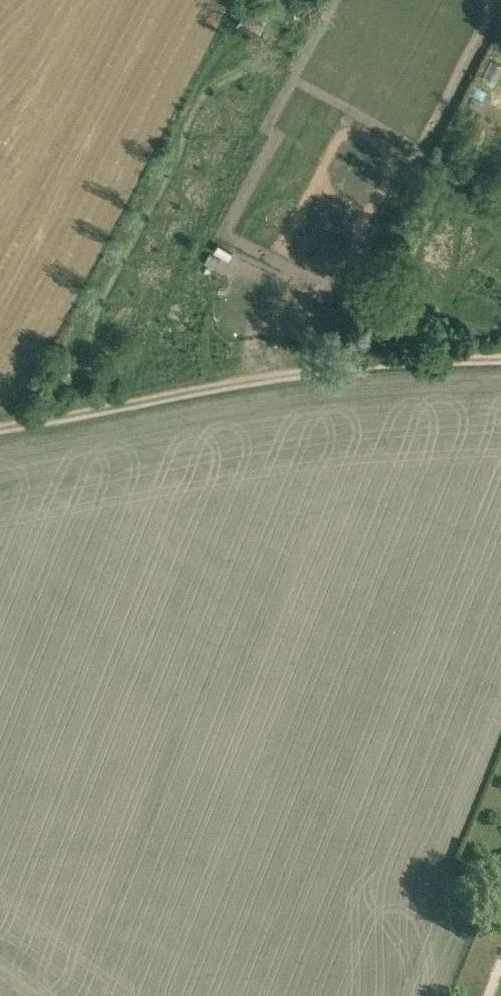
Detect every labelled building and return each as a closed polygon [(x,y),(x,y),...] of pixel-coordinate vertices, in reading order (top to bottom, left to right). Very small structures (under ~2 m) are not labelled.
[(238,24),(257,34),(262,24),(244,13),(238,24)]
